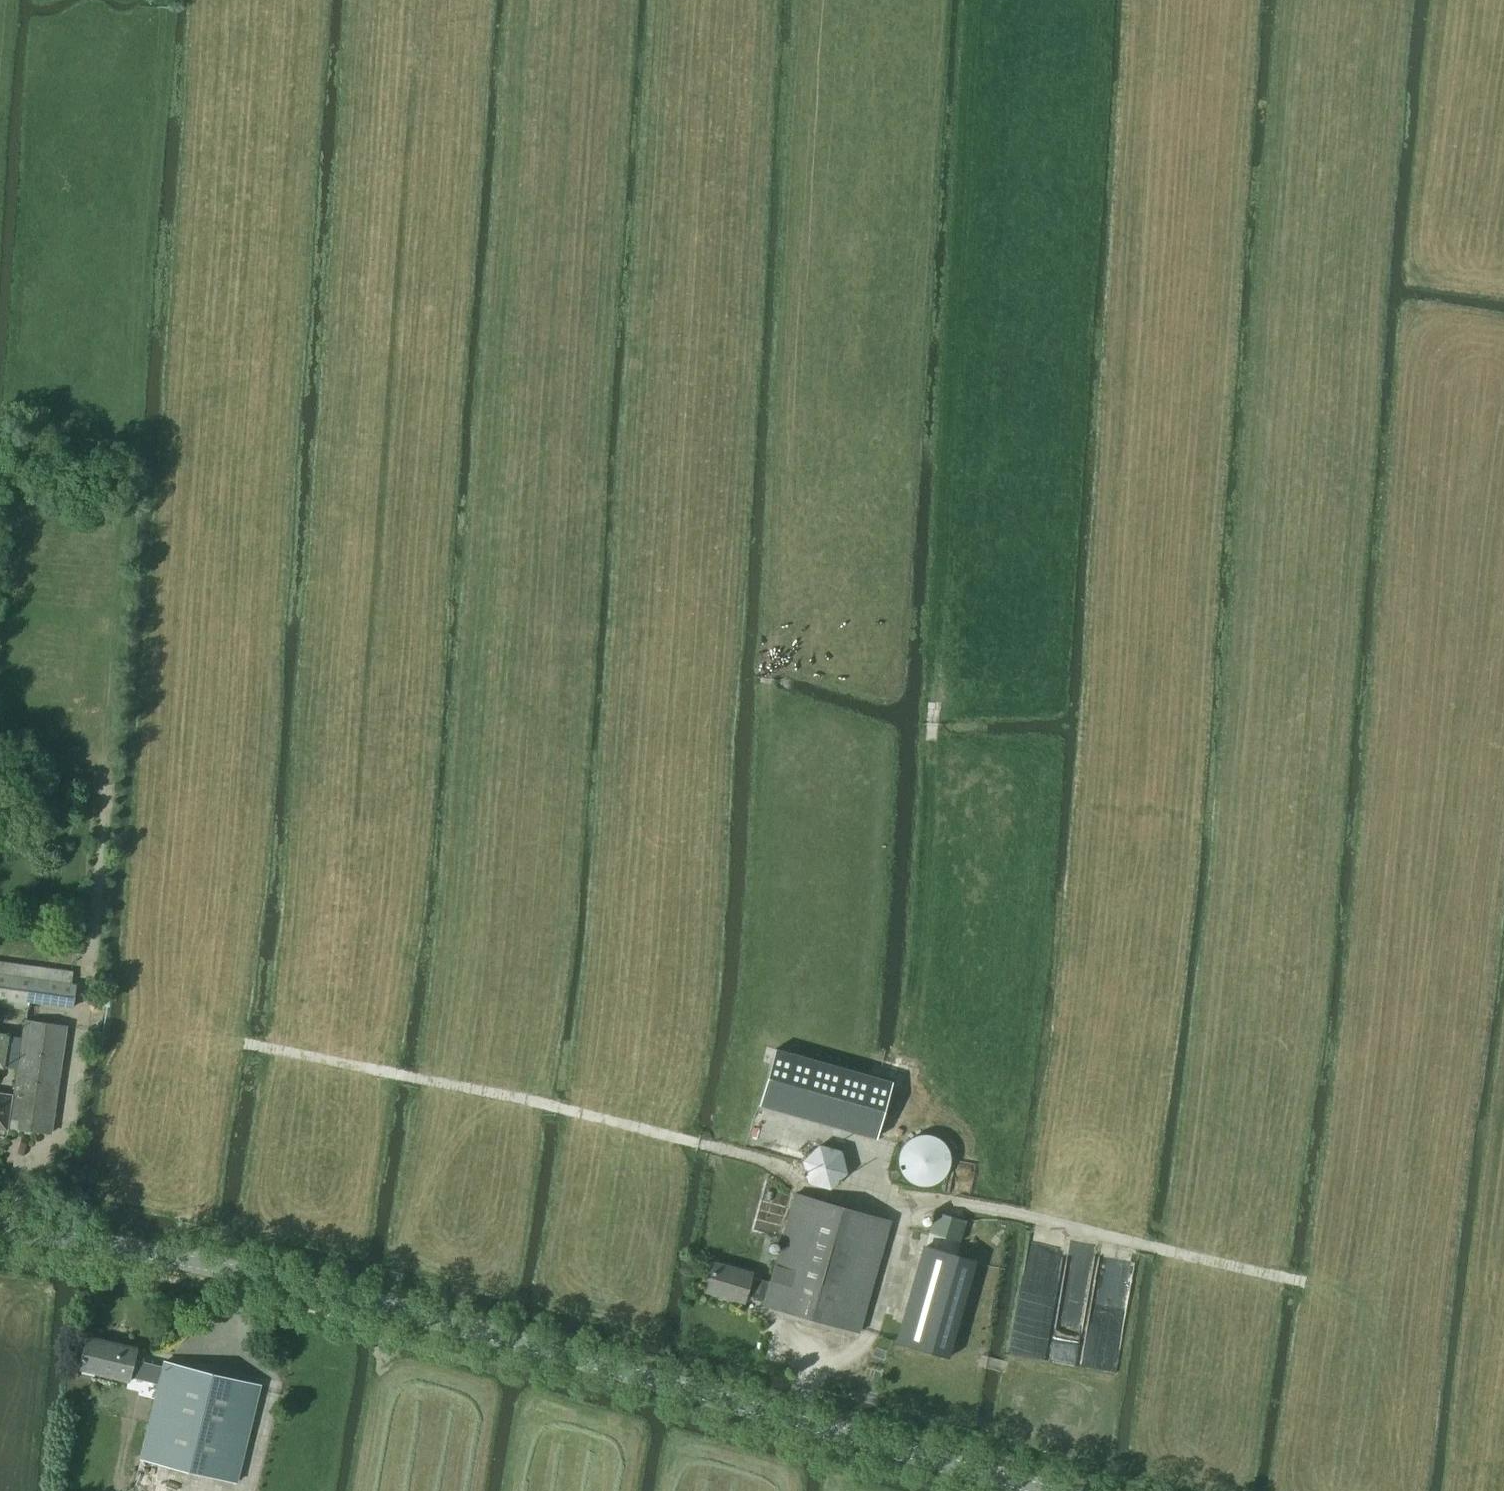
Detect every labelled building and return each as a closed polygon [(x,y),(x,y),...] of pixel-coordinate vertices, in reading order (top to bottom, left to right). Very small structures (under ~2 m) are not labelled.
[(74,1010),(78,985),(71,983),(72,972),(0,961),(0,999),(74,1010)] [(26,1020),(10,1127),(51,1133),(66,1026),(26,1020)] [(775,1049),(759,1105),(842,1128),(876,1138),(881,1119),(892,1082),(874,1077),(775,1049)] [(6,1128),(11,1096),(0,1094),(0,1127),(6,1128)] [(942,1142),(940,1141),(938,1139),(937,1138),(934,1137),(932,1137),(930,1136),(928,1136),(926,1136),(921,1136),(917,1137),(912,1139),(911,1140),(909,1141),(907,1143),(905,1144),(904,1146),(903,1148),(902,1150),(901,1152),(900,1154),(899,1156),(899,1159),(899,1161),(899,1163),(899,1165),(899,1168),(900,1170),(901,1172),(902,1174),(903,1176),(904,1178),(906,1179),(907,1181),(909,1183),(911,1184),(915,1186),(919,1187),(921,1188),(923,1188),(928,1188),(930,1188),(934,1186),(937,1185),(938,1184),(942,1182),(944,1180),(945,1178),(947,1177),(948,1175),(949,1173),(950,1171),(950,1168),(951,1166),(951,1164),(951,1162),(951,1160),(951,1158),(950,1155),(950,1153),(949,1151),(948,1149),(947,1147),(945,1145),(944,1144),(942,1142)] [(770,1282),(751,1276),(752,1273),(715,1262),(707,1291),(744,1302),(746,1294),(765,1300),(764,1305),(859,1331),(890,1221),(795,1194),(770,1282)] [(934,1212),(928,1232),(960,1242),(966,1221),(934,1212)] [(926,1246),(899,1343),(948,1357),(976,1260),(926,1246)] [(164,1362),(163,1366),(134,1359),(136,1349),(87,1337),(79,1368),(128,1380),(129,1377),(158,1384),(140,1458),(237,1482),(260,1385),(164,1362)]
